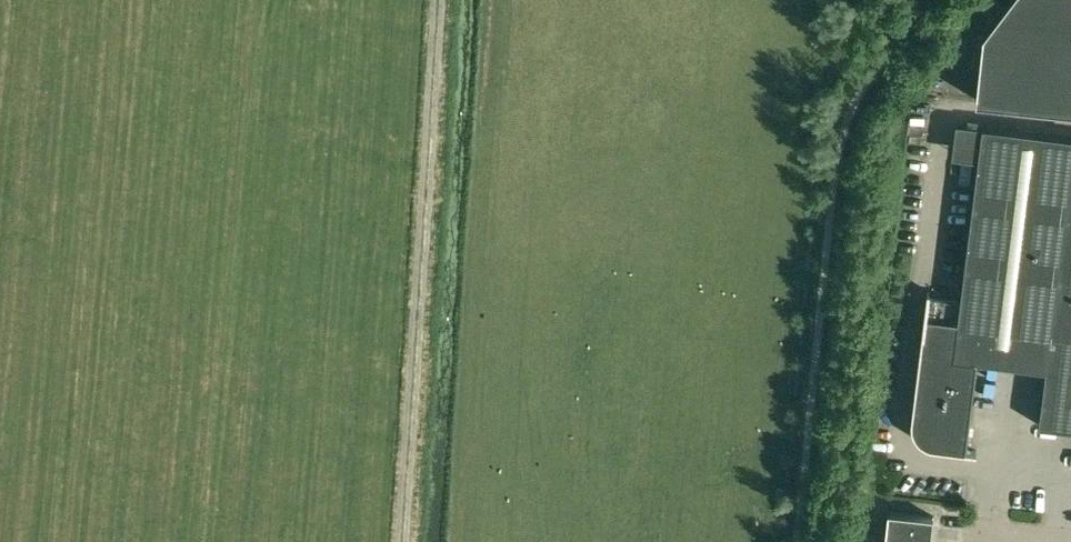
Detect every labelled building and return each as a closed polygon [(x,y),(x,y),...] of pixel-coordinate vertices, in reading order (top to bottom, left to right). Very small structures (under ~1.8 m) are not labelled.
[(1070,109),(1070,0),(1006,0),(982,32),(975,99),(1070,109)] [(960,300),(929,295),(929,293),(927,292),(911,418),(916,438),(930,447),(941,449),(941,448),(965,451),(976,361),(1005,364),(1045,369),(1038,425),(1070,429),(1070,137),(981,126),(960,300)] [(885,541),(930,541),(933,516),(888,511),(885,541)]
